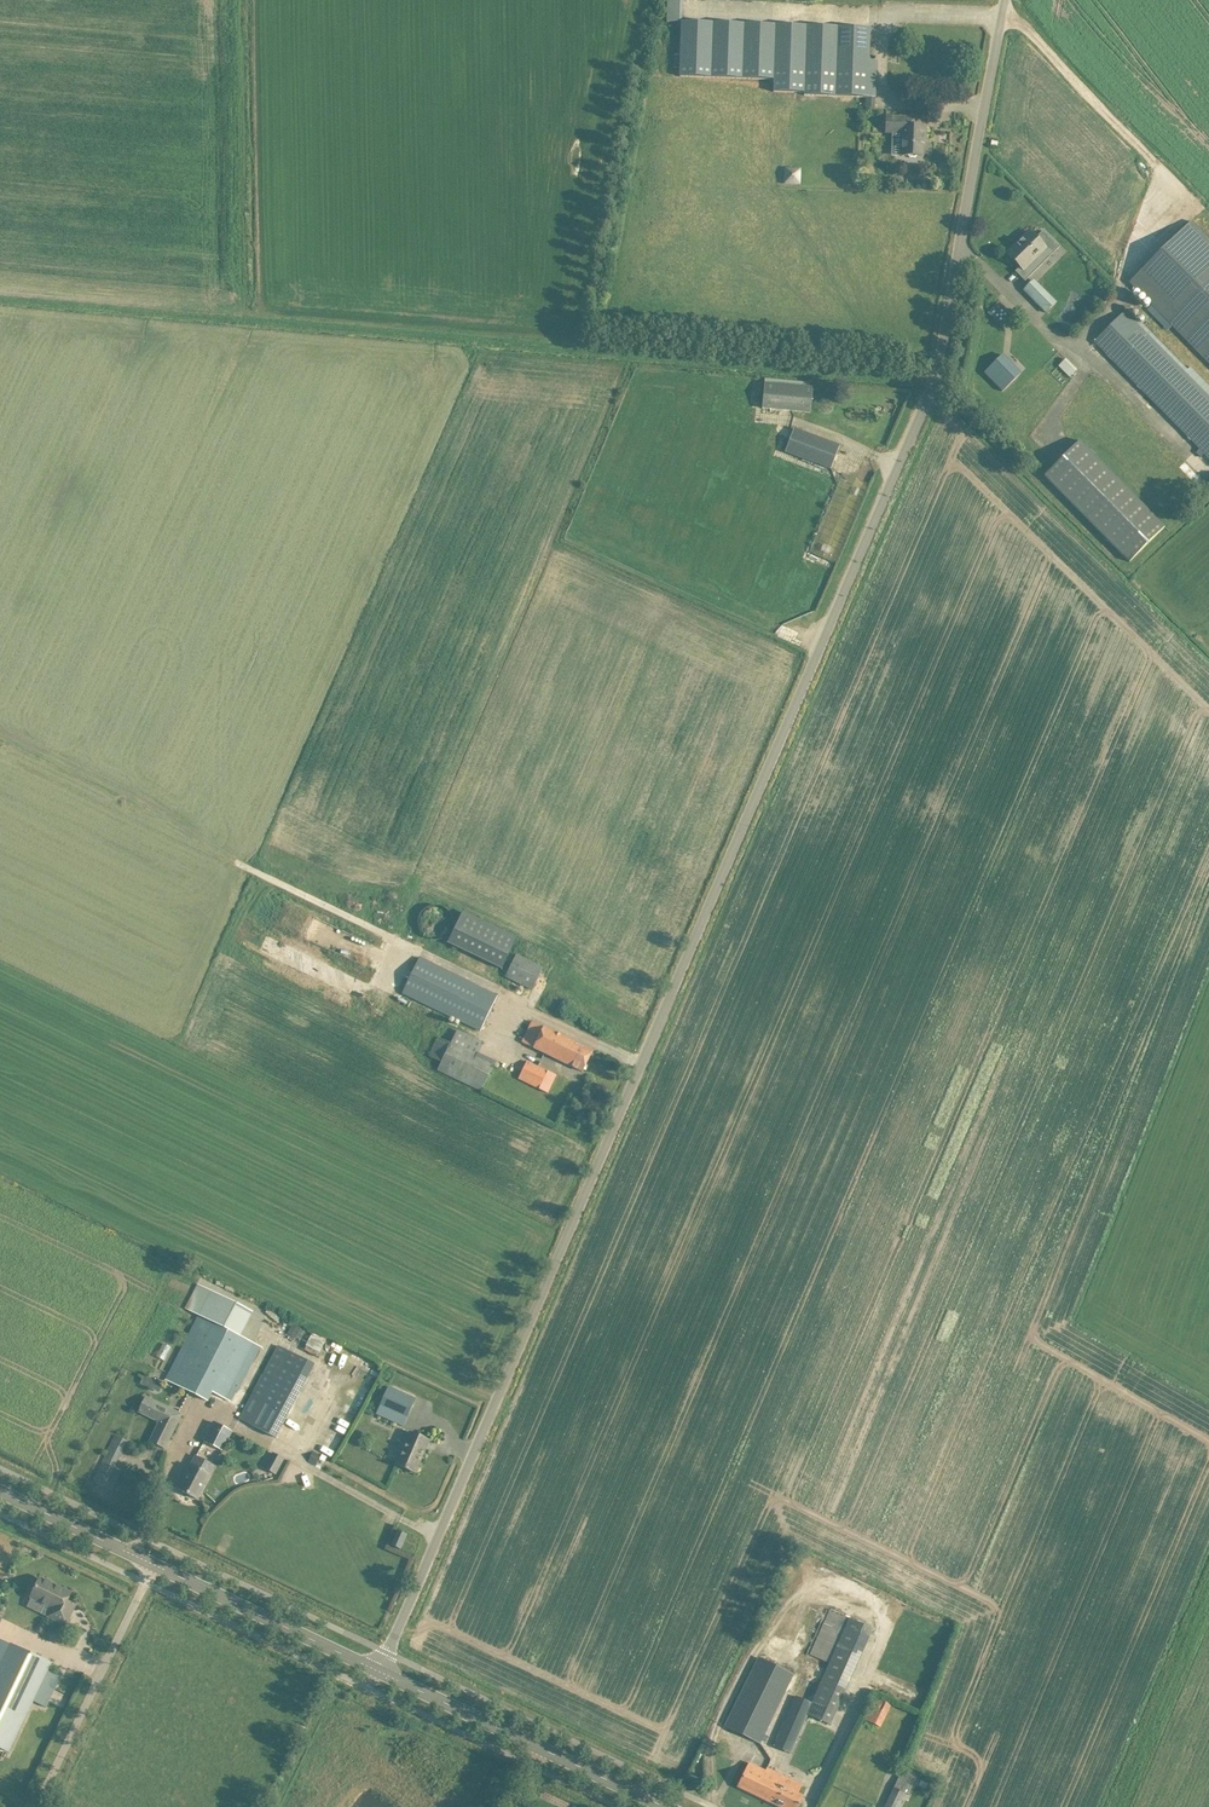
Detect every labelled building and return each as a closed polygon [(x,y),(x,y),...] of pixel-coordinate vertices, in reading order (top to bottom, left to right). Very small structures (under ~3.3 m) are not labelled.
[(875,97),(876,97),(877,61),(869,60),(870,28),(682,22),(683,0),(668,0),(667,22),(682,22),(681,54),(674,55),(674,67),(681,67),(680,77),(774,80),(774,92),(805,93),(805,95),(866,97),(865,107),(874,107),(875,97)] [(903,156),(911,156),(923,156),(924,139),(926,139),(926,126),(915,126),(915,117),(887,116),(886,128),(886,133),(903,133),(903,156)] [(784,167),(783,182),(800,183),(801,168),(784,167)] [(1129,282),(1208,363),(1208,239),(1191,221),(1129,282)] [(1030,231),(1007,253),(1021,267),(1016,272),(1023,279),(1042,260),(1038,256),(1046,248),(1051,252),(1058,245),(1044,231),(1037,238),(1030,231)] [(1043,289),(1032,300),(1045,314),(1057,302),(1043,289)] [(1000,301),(988,312),(1000,325),(1012,314),(1000,301)] [(1094,342),(1103,350),(1194,443),(1199,448),(1195,452),(1201,458),(1204,454),(1208,459),(1208,386),(1190,367),(1188,369),(1141,322),(1138,325),(1133,320),(1125,312),(1094,342)] [(1058,366),(1069,377),(1077,370),(1066,358),(1058,366)] [(994,362),(984,372),(1002,391),(1013,381),(1021,373),(1015,367),(1006,375),(994,362)] [(763,408),(811,412),(813,388),(765,384),(763,408)] [(840,446),(794,429),(786,452),(831,469),(840,446)] [(1165,527),(1080,441),(1044,476),(1129,562),(1165,527)] [(437,927),(437,908),(423,908),(423,926),(437,927)] [(462,909),(447,939),(502,966),(516,935),(462,909)] [(516,955),(506,976),(514,981),(521,984),(522,984),(532,990),(543,968),(532,963),(516,955)] [(497,996),(486,990),(419,957),(402,992),(480,1030),(497,996)] [(522,1042),(572,1066),(583,1071),(593,1051),(532,1021),(522,1042)] [(484,1043),(457,1030),(437,1070),(481,1091),(495,1062),(478,1054),(484,1043)] [(548,1071),(527,1061),(518,1079),(539,1089),(548,1071)] [(199,1315),(166,1379),(208,1400),(212,1391),(225,1398),(231,1401),(235,1393),(237,1394),(261,1346),(254,1343),(248,1340),(241,1336),(250,1320),(253,1313),(198,1284),(186,1308),(199,1315)] [(288,1333),(301,1339),(307,1327),(294,1321),(288,1333)] [(312,1333),(305,1349),(320,1354),(326,1339),(312,1333)] [(315,1364),(278,1345),(239,1418),(276,1438),(315,1364)] [(144,1376),(140,1383),(148,1387),(151,1380),(144,1376)] [(389,1386),(381,1404),(377,1414),(403,1425),(408,1416),(407,1416),(416,1398),(389,1386)] [(165,1448),(170,1437),(181,1414),(146,1396),(138,1411),(160,1421),(150,1441),(165,1448)] [(214,1422),(210,1430),(204,1441),(222,1450),(232,1431),(214,1422)] [(327,1464),(344,1426),(335,1422),(323,1450),(319,1460),(327,1464)] [(410,1432),(406,1440),(396,1464),(415,1472),(429,1440),(410,1432)] [(313,1451),(308,1461),(315,1465),(320,1455),(313,1451)] [(284,1459),(273,1453),(269,1461),(279,1466),(284,1459)] [(196,1456),(185,1478),(179,1489),(197,1498),(214,1465),(196,1456)] [(105,1458),(93,1481),(103,1487),(115,1463),(105,1458)] [(407,1534),(399,1531),(392,1546),(401,1549),(407,1534)] [(70,1592),(40,1578),(30,1600),(49,1609),(46,1615),(66,1624),(75,1605),(66,1601),(70,1592)] [(829,1663),(825,1672),(812,1702),(795,1696),(773,1745),(791,1753),(808,1714),(829,1725),(872,1628),(829,1609),(809,1654),(829,1663)] [(0,1666),(0,1747),(9,1751),(33,1702),(46,1708),(61,1677),(48,1671),(51,1663),(11,1643),(6,1653),(6,1654),(0,1666)] [(732,1714),(727,1726),(728,1726),(738,1731),(761,1743),(766,1732),(796,1675),(762,1658),(732,1714)] [(865,1720),(880,1727),(892,1704),(876,1697),(865,1720)] [(739,1786),(766,1800),(778,1775),(766,1769),(765,1770),(750,1763),(739,1786)] [(903,1770),(885,1806),(900,1806),(906,1794),(909,1795),(917,1777),(903,1770)] [(766,1800),(781,1806),(797,1806),(803,1795),(798,1793),(801,1786),(778,1775),(766,1800)]
